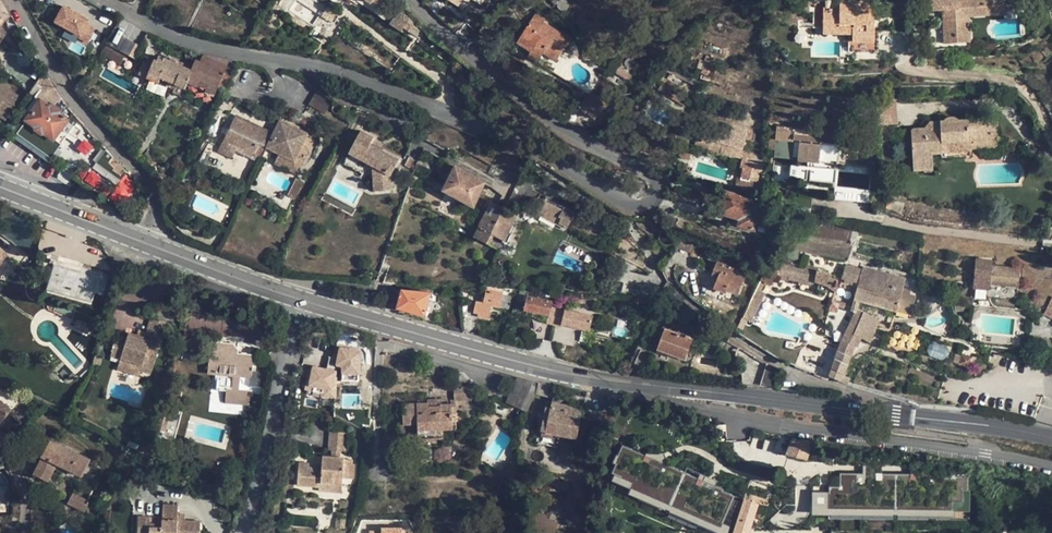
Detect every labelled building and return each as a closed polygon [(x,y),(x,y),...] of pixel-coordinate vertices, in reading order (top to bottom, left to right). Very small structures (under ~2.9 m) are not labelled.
[(1,12),(5,19),(12,16),(3,0),(0,0),(0,12),(1,12)] [(382,11),(390,0),(367,0),(382,11)] [(969,40),(945,42),(944,38),(969,36),(968,16),(1005,13),(1004,0),(1000,0),(998,0),(959,0),(959,4),(959,8),(943,9),(944,29),(930,30),(931,49),(970,46),(969,40)] [(815,1),(815,26),(823,26),(854,26),(854,33),(854,50),(876,50),(876,23),(874,23),(874,2),(815,1)] [(423,25),(404,5),(390,24),(402,32),(404,28),(416,36),(423,25)] [(530,51),(533,47),(543,53),(556,61),(569,39),(543,23),(545,20),(536,14),(517,43),(530,51)] [(486,23),(474,41),(484,49),(495,28),(486,23)] [(474,41),(467,44),(484,57),(484,49),(474,41)] [(121,64),(126,54),(106,44),(101,53),(121,64)] [(543,53),(533,47),(530,51),(528,56),(538,62),(543,53)] [(200,62),(224,73),(227,66),(229,60),(203,54),(200,62)] [(208,84),(206,87),(216,92),(218,87),(224,90),(234,69),(227,66),(224,73),(200,62),(196,61),(192,69),(191,74),(182,71),(184,66),(160,56),(158,61),(154,60),(154,61),(146,58),(139,74),(147,78),(149,72),(160,77),(162,72),(177,78),(175,84),(185,88),(187,82),(198,87),(200,81),(208,84)] [(619,66),(616,72),(630,80),(633,75),(629,72),(631,68),(625,65),(623,68),(619,66)] [(705,67),(703,73),(712,75),(713,69),(705,67)] [(157,83),(160,77),(149,72),(147,78),(146,79),(157,83)] [(162,72),(160,77),(175,84),(177,78),(162,72)] [(35,97),(35,96),(40,90),(48,79),(42,75),(30,93),(35,97)] [(49,79),(48,79),(40,90),(57,102),(61,97),(49,79)] [(205,90),(206,87),(208,84),(200,81),(198,87),(205,90)] [(6,119),(20,96),(0,84),(0,116),(6,119)] [(206,87),(205,90),(205,92),(215,96),(216,92),(206,87)] [(40,90),(35,96),(41,100),(50,107),(52,104),(54,106),(57,102),(40,90)] [(333,100),(317,91),(308,105),(325,115),(333,100)] [(606,106),(593,93),(580,107),(586,113),(587,112),(594,118),(606,106)] [(895,99),(876,100),(878,126),(897,124),(895,99)] [(41,100),(26,120),(36,127),(36,129),(42,134),(44,134),(54,140),(69,120),(61,114),(62,112),(54,106),(52,104),(50,107),(41,100)] [(344,108),(341,115),(346,118),(350,111),(344,108)] [(274,133),(236,115),(222,142),(237,149),(236,151),(251,158),(258,143),(267,148),(274,133)] [(898,146),(911,145),(913,170),(933,169),(932,153),(943,153),(942,142),(970,140),(1000,139),(999,119),(958,121),(957,120),(956,119),(954,118),(952,118),(950,118),(949,118),(947,119),(946,120),(944,121),(930,122),(925,129),(911,129),(911,130),(898,131),(898,146)] [(36,127),(26,120),(17,133),(51,158),(61,145),(54,140),(44,134),(42,134),(36,129),(36,127)] [(279,154),(294,161),(293,162),(301,166),(313,140),(306,136),(307,134),(280,121),(274,133),(267,148),(279,154)] [(874,137),(776,128),(774,158),(860,166),(874,168),(876,147),(874,146),(874,137)] [(349,153),(373,166),(374,191),(393,190),(391,175),(399,160),(371,145),(374,138),(361,131),(349,153)] [(435,132),(420,137),(442,149),(458,143),(435,132)] [(741,160),(736,182),(753,185),(753,183),(759,184),(760,174),(768,176),(768,158),(754,155),(754,158),(742,155),(743,150),(700,138),(697,147),(710,151),(712,144),(721,146),(719,154),(741,160)] [(77,146),(84,155),(93,148),(86,139),(77,146)] [(970,140),(971,148),(1001,147),(1000,139),(970,140)] [(971,151),(971,148),(970,140),(942,142),(943,153),(971,151)] [(237,149),(222,142),(218,151),(233,158),(236,151),(237,149)] [(429,151),(423,147),(418,160),(423,163),(429,151)] [(677,158),(689,161),(692,152),(680,148),(677,158)] [(294,161),(279,154),(274,164),(297,175),(301,166),(293,162),(294,161)] [(113,170),(120,175),(125,169),(114,156),(109,163),(115,168),(113,170)] [(414,170),(418,160),(409,156),(405,165),(414,170)] [(494,164),(489,174),(498,179),(504,171),(494,164)] [(808,166),(790,164),(789,179),(807,180),(808,166)] [(455,166),(443,190),(473,207),(479,195),(470,190),(476,177),(455,166)] [(837,169),(810,166),(809,181),(835,183),(837,169)] [(484,182),(476,177),(470,190),(479,195),(485,182),(484,182)] [(127,198),(134,186),(122,179),(115,191),(127,198)] [(296,201),(304,184),(296,180),(288,197),(296,201)] [(753,185),(736,182),(736,185),(746,187),(746,189),(757,192),(759,184),(753,183),(753,185)] [(834,188),(833,199),(870,203),(871,192),(834,188)] [(763,203),(726,192),(720,213),(731,217),(729,226),(738,228),(738,225),(754,230),(763,203)] [(523,208),(557,226),(559,223),(561,218),(559,217),(562,210),(534,195),(523,208)] [(517,215),(505,208),(498,205),(491,202),(485,214),(482,218),(480,223),(479,226),(473,237),(487,244),(491,235),(504,241),(517,215)] [(559,223),(567,228),(576,212),(565,206),(559,217),(561,218),(559,223)] [(846,262),(853,233),(802,221),(795,249),(846,262)] [(738,225),(738,228),(753,233),(754,230),(738,225)] [(677,247),(690,252),(695,238),(682,233),(677,247)] [(113,256),(110,261),(116,270),(127,268),(129,261),(113,256)] [(110,275),(55,259),(46,290),(81,300),(84,290),(94,293),(104,296),(110,275)] [(989,283),(1019,286),(1020,269),(992,266),(992,261),(975,259),(973,287),(988,289),(989,283)] [(721,272),(718,278),(714,288),(725,293),(726,290),(737,294),(745,274),(718,262),(714,269),(721,272)] [(825,285),(827,275),(816,271),(769,263),(766,267),(778,273),(789,275),(789,280),(811,284),(814,281),(825,285)] [(760,279),(765,282),(772,285),(778,273),(766,267),(760,279)] [(854,299),(860,301),(896,311),(905,279),(863,268),(861,274),(845,269),(841,281),(858,286),(857,288),(854,299)] [(721,272),(714,269),(712,275),(718,278),(721,272)] [(837,281),(827,275),(825,285),(835,291),(835,288),(837,281)] [(751,300),(759,304),(765,293),(756,289),(751,300)] [(94,293),(84,290),(81,300),(91,303),(94,293)] [(401,294),(390,291),(385,306),(394,309),(395,308),(425,316),(431,293),(402,290),(401,294)] [(489,319),(491,306),(499,308),(502,293),(486,290),(484,303),(476,301),(474,313),(478,313),(478,316),(489,319)] [(527,298),(552,302),(554,294),(529,291),(527,298)] [(211,303),(195,298),(193,303),(190,312),(207,317),(211,303)] [(552,302),(527,298),(525,310),(549,315),(552,302)] [(833,299),(829,310),(836,313),(838,307),(851,311),(852,306),(833,299)] [(852,306),(851,311),(854,313),(856,313),(857,310),(860,301),(854,299),(852,306)] [(750,321),(759,304),(751,300),(742,317),(750,321)] [(586,301),(585,308),(594,309),(595,302),(586,301)] [(667,316),(669,313),(672,309),(659,302),(654,309),(667,316)] [(470,304),(463,305),(463,316),(471,316),(470,304)] [(861,338),(870,343),(879,320),(857,310),(856,313),(854,313),(841,339),(836,353),(829,376),(848,384),(850,378),(843,375),(855,346),(857,347),(861,338)] [(591,330),(592,313),(563,311),(562,328),(591,330)] [(167,322),(151,318),(147,333),(150,334),(162,338),(167,322)] [(664,322),(661,327),(692,339),(696,327),(678,321),(676,326),(664,322)] [(662,339),(658,350),(684,359),(692,339),(661,327),(657,337),(662,339)] [(555,328),(555,341),(564,341),(564,328),(555,328)] [(139,331),(137,336),(149,340),(150,334),(147,333),(139,331)] [(137,336),(128,333),(126,341),(116,338),(111,355),(120,358),(122,354),(134,358),(133,362),(142,365),(141,370),(151,373),(162,338),(150,334),(149,340),(137,336)] [(234,343),(210,341),(207,372),(218,373),(216,390),(226,392),(225,403),(249,405),(254,355),(238,353),(239,350),(234,343)] [(328,367),(308,366),(307,396),(335,398),(337,367),(342,367),(341,381),(360,382),(361,348),(338,347),(337,358),(328,357),(328,367)] [(971,361),(975,362),(976,358),(962,354),(959,365),(969,368),(971,361)] [(133,362),(120,358),(117,369),(139,375),(141,370),(142,365),(133,362)] [(766,365),(760,385),(775,386),(780,371),(766,365)] [(533,381),(519,377),(507,403),(526,412),(532,400),(526,397),(533,381)] [(539,382),(533,381),(526,397),(532,400),(539,382)] [(472,387),(453,387),(454,401),(472,400),(472,387)] [(0,400),(0,424),(12,410),(0,400)] [(427,403),(403,404),(404,436),(418,435),(418,439),(442,438),(442,429),(452,429),(452,413),(456,413),(456,404),(442,405),(440,405),(440,407),(428,407),(428,403),(427,403)] [(551,403),(550,407),(582,414),(583,409),(551,403)] [(550,407),(546,407),(541,432),(558,435),(557,442),(561,443),(559,452),(571,454),(572,446),(575,446),(582,414),(550,407)] [(346,432),(330,431),(328,450),(332,451),(340,451),(345,451),(346,432)] [(792,439),(789,438),(787,441),(791,442),(786,455),(806,459),(807,459),(813,440),(792,439)] [(50,440),(42,458),(34,475),(47,482),(57,464),(82,476),(90,460),(50,440)] [(622,447),(609,481),(630,489),(628,494),(657,506),(659,500),(682,509),(688,493),(678,489),(683,476),(665,469),(667,464),(622,447)] [(786,455),(784,459),(804,464),(806,459),(786,455)] [(309,467),(310,464),(299,463),(297,485),(319,487),(319,490),(332,491),(332,484),(342,485),(343,478),(353,479),(354,464),(350,464),(344,463),(344,459),(344,458),(339,458),(332,457),(323,457),(322,468),(309,467)] [(506,463),(499,471),(512,480),(516,474),(516,461),(506,463)] [(15,501),(2,472),(0,473),(0,508),(15,501)] [(812,491),(811,515),(834,516),(835,494),(855,495),(856,474),(840,473),(840,488),(829,487),(828,492),(812,491)] [(831,477),(831,486),(840,486),(839,477),(831,477)] [(148,491),(139,490),(137,509),(148,509),(148,491)] [(72,493),(67,503),(85,512),(90,502),(72,493)] [(779,495),(777,501),(783,503),(780,512),(737,497),(734,508),(732,507),(725,528),(734,531),(733,532),(749,532),(754,517),(774,523),(790,529),(797,503),(790,501),(791,497),(785,495),(785,497),(779,495)] [(149,523),(150,517),(138,517),(138,532),(200,532),(201,521),(185,521),(178,520),(178,514),(178,506),(163,505),(162,517),(162,524),(149,523)] [(451,510),(428,512),(428,514),(429,515),(430,516),(430,518),(430,519),(428,521),(428,523),(448,521),(447,515),(452,514),(451,510)] [(345,513),(338,512),(336,527),(344,528),(345,513)] [(422,517),(422,518),(422,520),(423,521),(425,522),(426,522),(428,521),(430,519),(430,518),(430,516),(429,515),(428,514),(426,514),(425,514),(423,514),(422,515),(422,517)]
